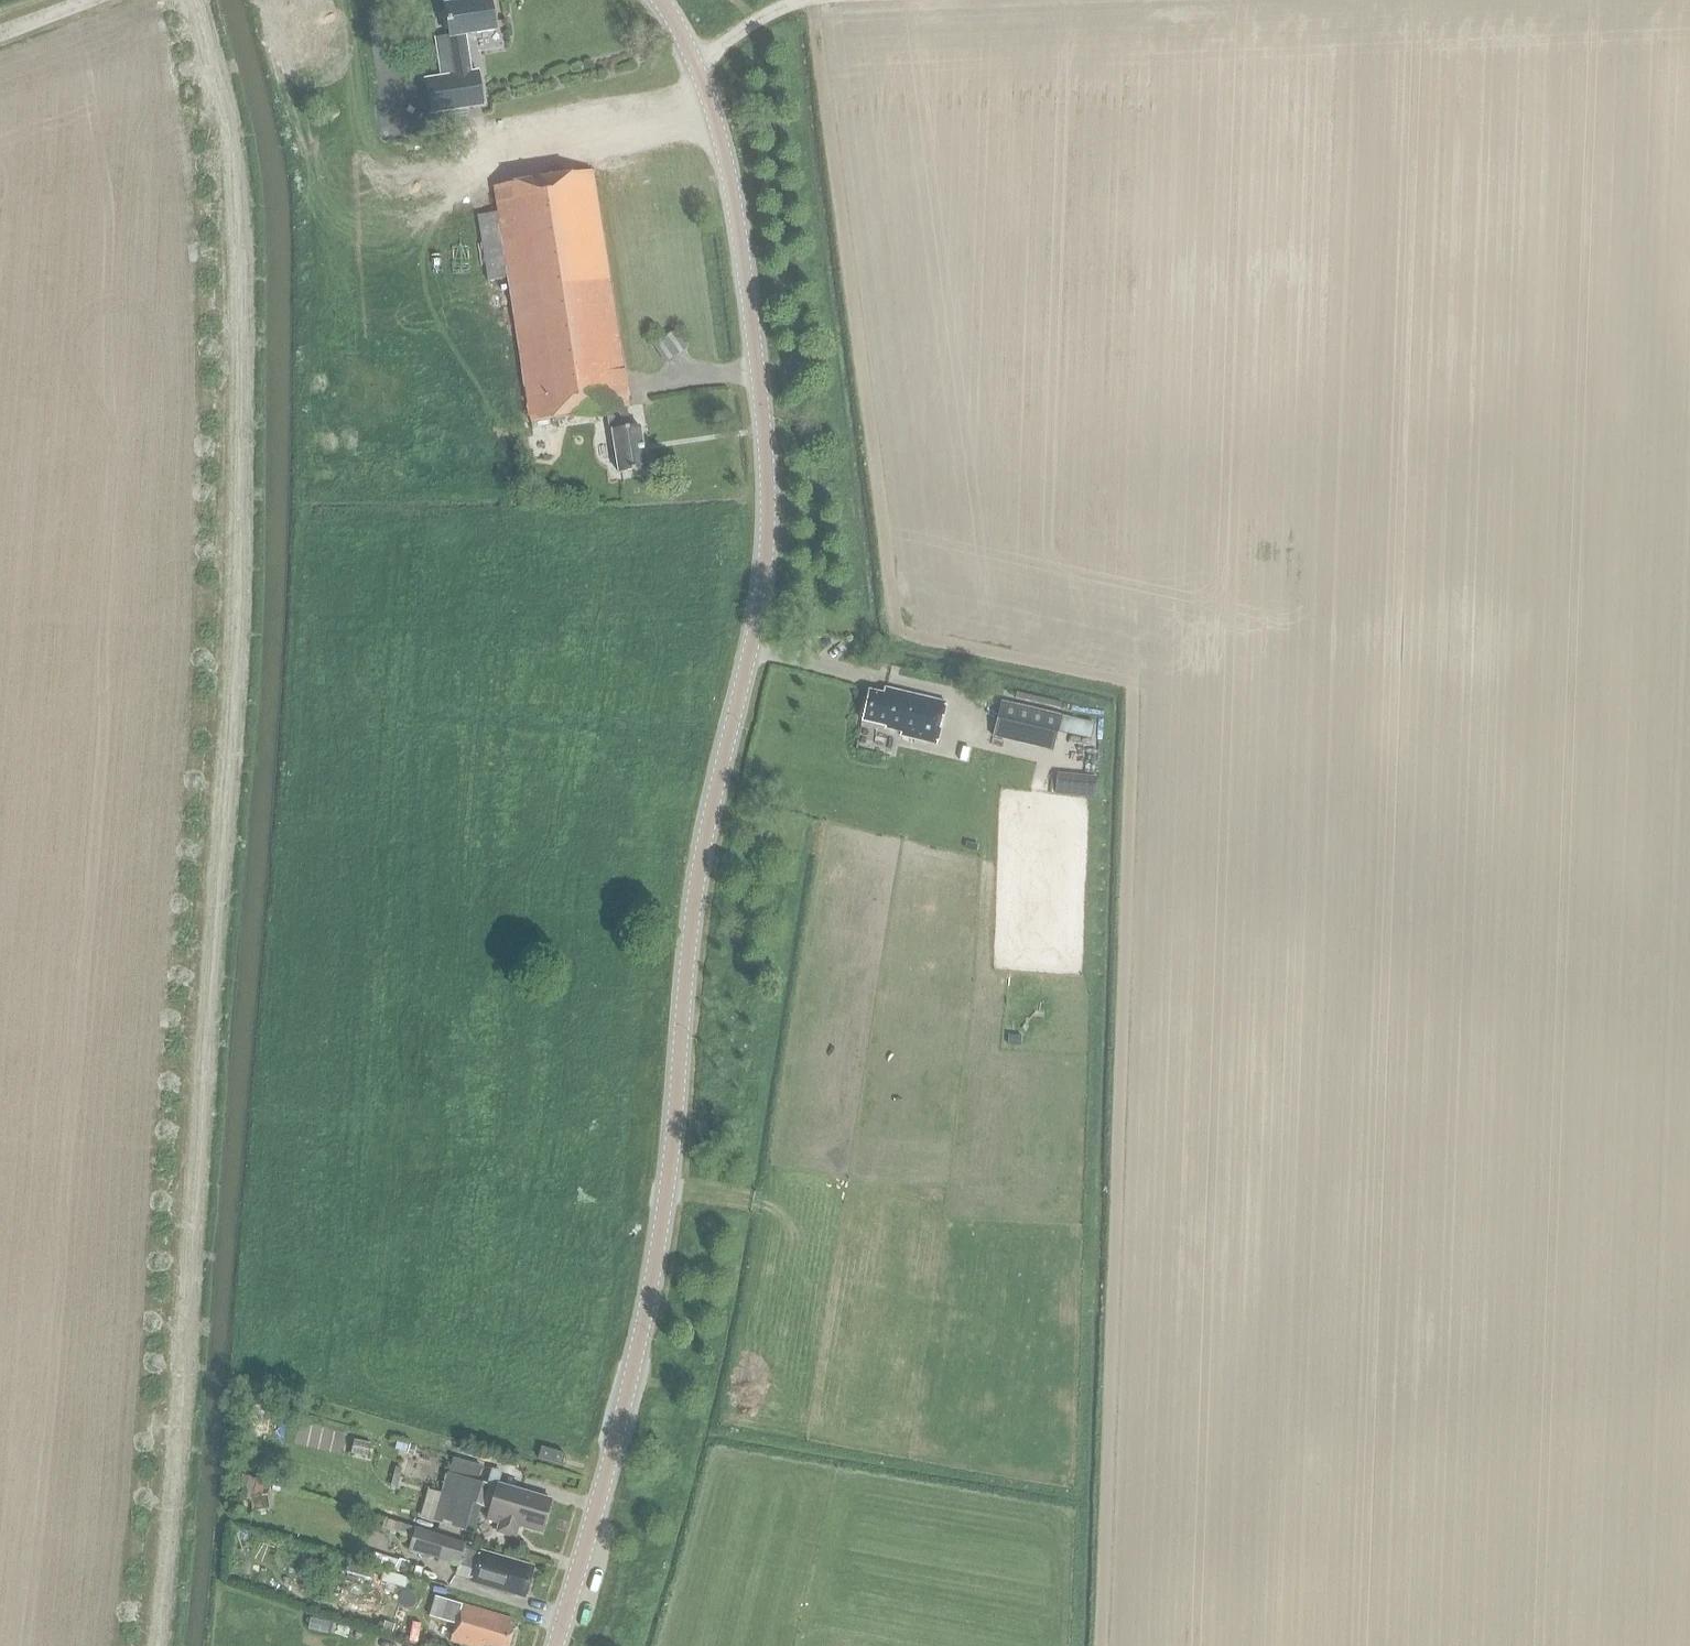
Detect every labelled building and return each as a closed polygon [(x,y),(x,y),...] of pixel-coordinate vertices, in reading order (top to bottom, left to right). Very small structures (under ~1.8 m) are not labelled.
[(491,0),(480,0),(446,5),(449,27),(451,27),(453,38),(449,39),(455,75),(472,73),(466,36),(496,31),(491,0)] [(441,78),(424,80),(430,116),(486,107),(480,71),(472,73),(455,75),(441,78)] [(630,406),(593,171),(494,187),(498,213),(478,216),(488,282),(509,278),(531,422),(607,411),(610,430),(612,430),(620,474),(647,470),(640,426),(629,428),(626,407),(630,406)] [(669,360),(684,353),(675,333),(660,339),(669,360)] [(898,734),(935,743),(945,704),(885,688),(883,696),(868,692),(861,718),(884,724),(883,727),(899,731),(898,734)] [(992,737),(1053,751),(1062,715),(1001,701),(992,737)] [(1098,796),(1100,783),(1061,778),(1059,791),(1098,796)] [(253,1404),(249,1434),(269,1437),(273,1407),(253,1404)] [(539,1458),(563,1465),(566,1454),(542,1447),(539,1458)] [(492,1511),(490,1519),(499,1522),(495,1534),(516,1540),(521,1524),(544,1532),(553,1502),(499,1484),(503,1472),(484,1466),(454,1457),(435,1520),(475,1532),(483,1508),(492,1511)] [(242,1475),(236,1497),(252,1501),(252,1499),(258,1480),(242,1475)] [(258,1480),(252,1499),(255,1500),(257,1512),(271,1510),(269,1495),(272,1484),(258,1480)] [(372,1524),(413,1536),(415,1528),(375,1515),(372,1524)] [(412,1540),(409,1549),(412,1550),(437,1558),(440,1549),(443,1539),(415,1530),(412,1540)] [(531,1596),(537,1575),(533,1573),(535,1568),(466,1546),(457,1575),(472,1580),(471,1582),(521,1597),(522,1593),(531,1596)] [(347,1572),(373,1580),(375,1573),(349,1565),(347,1572)] [(381,1582),(406,1588),(409,1578),(384,1572),(381,1582)] [(438,1596),(431,1616),(457,1624),(452,1638),(477,1645),(485,1645),(485,1643),(494,1645),(510,1645),(516,1628),(512,1627),(514,1620),(438,1596)]
